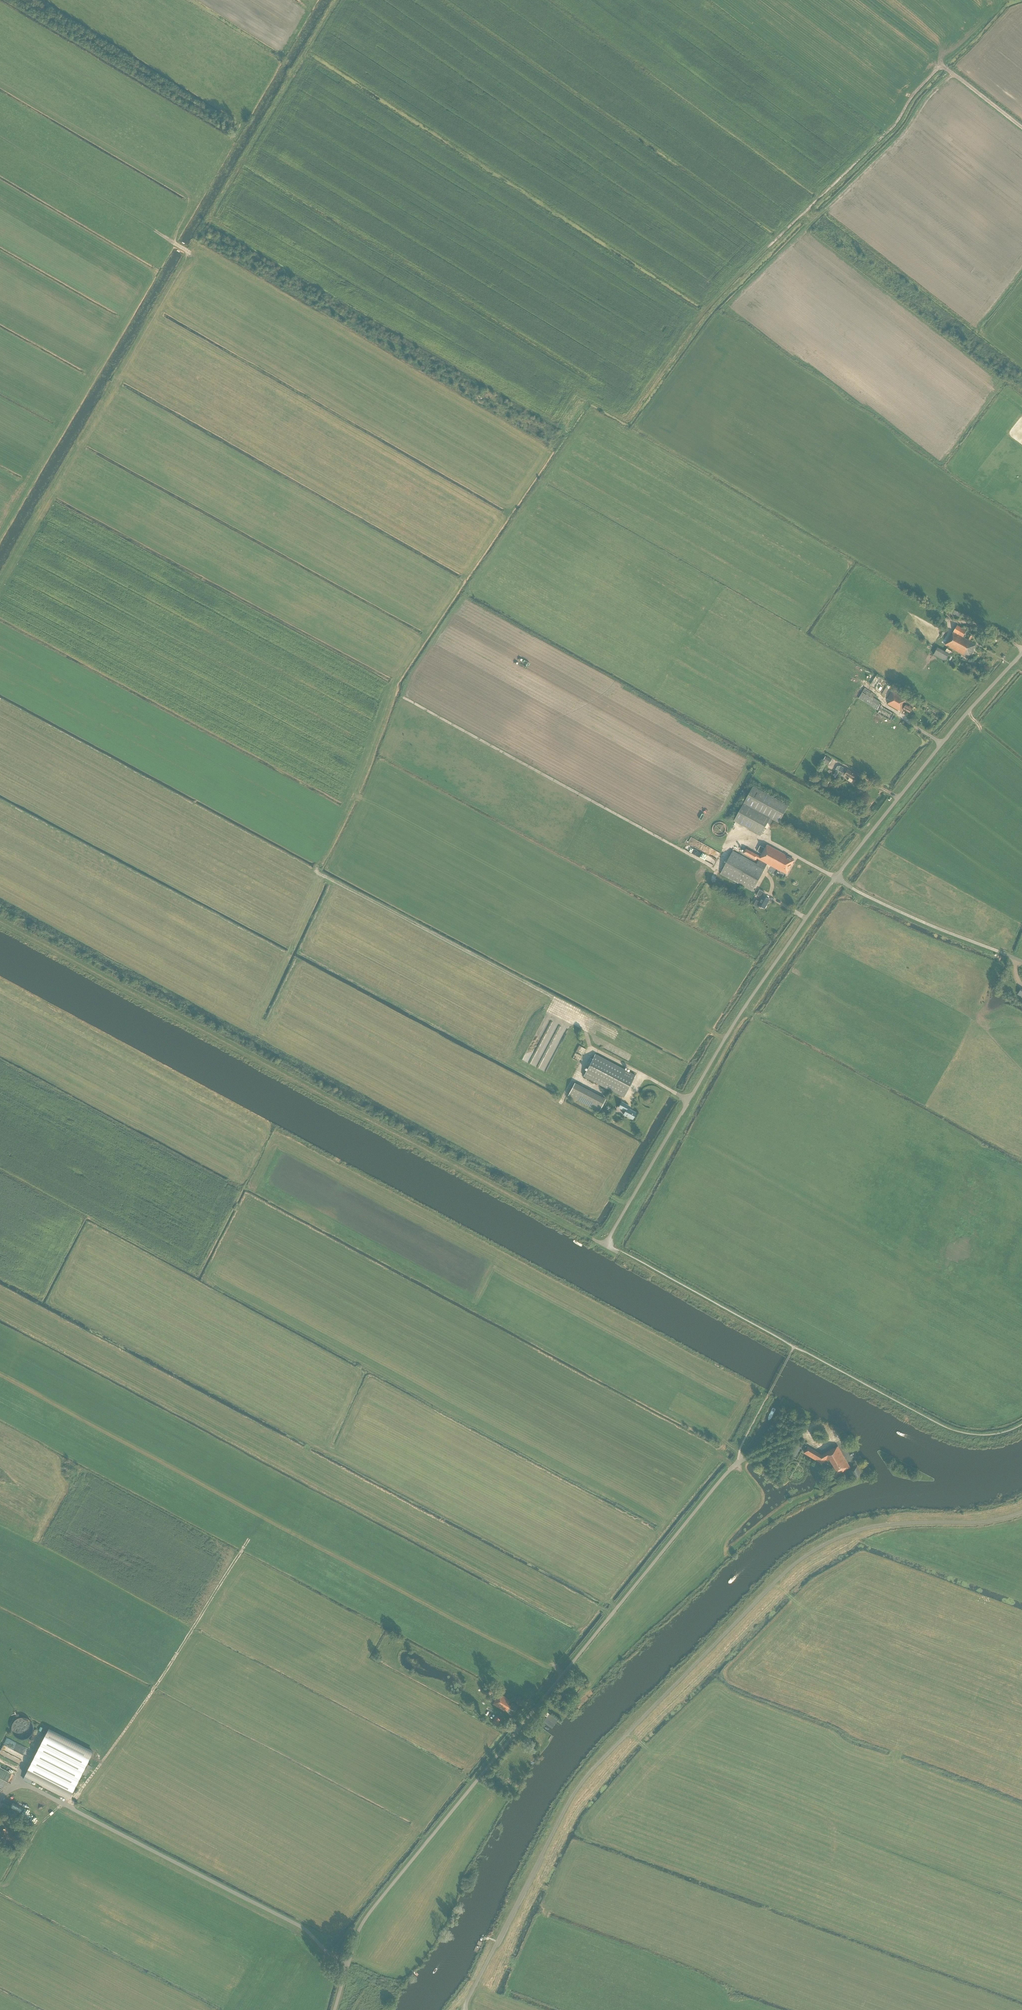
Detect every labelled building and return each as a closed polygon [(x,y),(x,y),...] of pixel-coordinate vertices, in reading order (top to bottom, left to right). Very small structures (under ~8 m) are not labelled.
[(960,613),(949,608),(948,612),(959,616),(960,613)] [(963,638),(967,631),(957,626),(952,634),(950,638),(949,637),(946,644),(945,643),(944,644),(945,645),(968,658),(976,645),(970,641),(971,640),(973,637),(970,635),(968,639),(969,639),(969,640),(963,638)] [(934,655),(945,661),(949,654),(938,648),(934,655)] [(882,679),(876,675),(869,685),(875,689),(882,679)] [(892,691),(892,690),(894,687),(889,684),(887,688),(886,687),(882,695),(885,696),(884,697),(890,701),(888,704),(900,711),(902,708),(910,713),(915,704),(892,691)] [(859,698),(877,709),(879,705),(880,704),(881,702),(873,697),(875,695),(865,688),(859,698)] [(879,705),(877,709),(875,712),(890,721),(893,722),(896,718),(893,716),(894,714),(882,706),(880,704),(879,705)] [(853,780),(856,775),(848,770),(840,766),(838,771),(853,780)] [(753,786),(743,804),(770,818),(779,823),(789,806),(753,786)] [(761,835),(770,818),(743,804),(734,821),(761,835)] [(685,848),(713,862),(715,857),(687,844),(685,848)] [(789,857),(767,845),(765,848),(760,846),(757,852),(760,853),(760,854),(759,855),(746,848),(744,853),(756,860),(757,858),(759,859),(757,864),(733,851),(721,874),(753,891),(767,864),(781,871),(787,874),(794,860),(789,858),(789,857)] [(765,909),(769,899),(763,896),(764,893),(760,890),(757,896),(762,898),(758,905),(765,909)] [(583,1021),(586,1014),(579,1012),(577,1019),(583,1021)] [(602,1023),(598,1032),(613,1038),(617,1029),(602,1023)] [(536,1044),(530,1042),(527,1049),(533,1052),(536,1044)] [(582,1054),(583,1050),(581,1050),(583,1046),(578,1044),(575,1051),(582,1054)] [(528,1061),(531,1057),(529,1056),(531,1053),(527,1050),(522,1057),(528,1061)] [(621,1057),(629,1060),(631,1055),(623,1051),(621,1057)] [(635,1075),(595,1054),(584,1076),(624,1097),(635,1075)] [(606,1099),(575,1082),(568,1095),(599,1112),(606,1099)] [(629,1105),(622,1102),(619,1108),(625,1111),(623,1115),(632,1119),(636,1113),(627,1108),(629,1105)] [(805,1453),(822,1463),(830,1458),(835,1466),(831,1468),(835,1475),(849,1467),(838,1447),(834,1449),(834,1448),(822,1455),(808,1447),(805,1453)] [(859,1474),(861,1473),(857,1466),(849,1471),(853,1477),(855,1476),(855,1477),(860,1475),(859,1474)] [(493,1704),(504,1711),(505,1709),(507,1711),(507,1712),(513,1715),(518,1706),(512,1703),(509,1701),(510,1700),(501,1695),(499,1699),(497,1697),(493,1704)] [(550,1727),(556,1719),(549,1715),(544,1722),(550,1727)] [(12,1724),(15,1738),(32,1734),(28,1716),(17,1719),(17,1720),(13,1721),(14,1724),(12,1724)] [(93,1752),(48,1729),(23,1779),(31,1784),(33,1780),(69,1798),(93,1752)] [(0,1748),(11,1753),(13,1749),(2,1744),(0,1748)] [(20,1763),(21,1759),(1,1749),(0,1750),(0,1754),(20,1763)] [(28,1817),(36,1822),(40,1816),(32,1811),(28,1817)] [(18,1843),(4,1836),(1,1842),(14,1849),(18,1843)]
